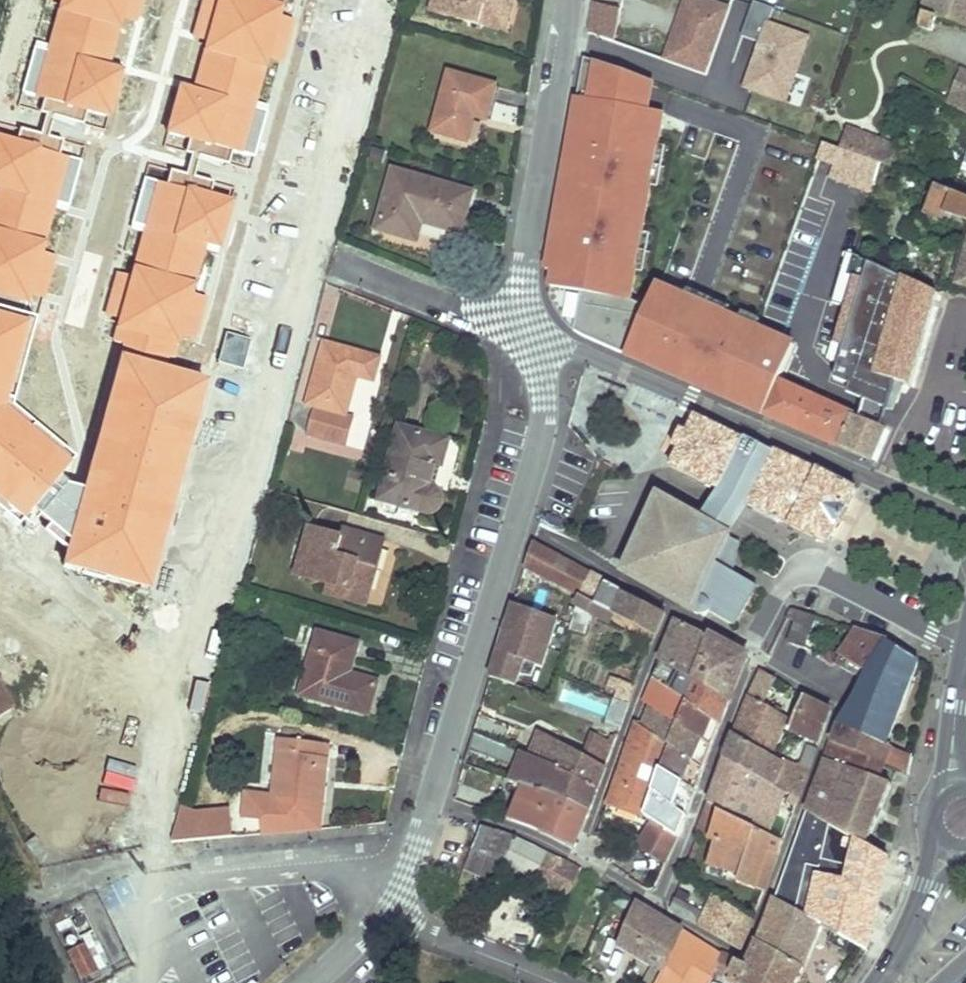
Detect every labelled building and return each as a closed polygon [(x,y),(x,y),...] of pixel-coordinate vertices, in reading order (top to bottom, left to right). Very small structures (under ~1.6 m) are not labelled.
[(514,0),(435,0),(432,11),(485,27),(487,16),(488,15),(508,21),(514,0)] [(665,64),(711,75),(727,2),(717,0),(679,0),(665,64)] [(919,27),(930,32),(937,17),(965,27),(965,0),(927,0),(919,27)] [(810,35),(769,22),(773,7),(752,1),(741,36),(757,41),(741,91),(788,105),(810,35)] [(615,41),(622,7),(592,2),(586,36),(615,41)] [(504,33),(508,21),(488,15),(487,16),(485,27),(504,33)] [(637,302),(662,112),(652,111),(656,77),(575,66),(545,290),(637,302)] [(962,68),(947,104),(965,114),(965,70),(962,68)] [(487,119),(496,87),(449,73),(432,132),(466,142),(474,115),(487,119)] [(881,164),(887,144),(846,129),(840,149),(881,164)] [(875,182),(881,164),(840,149),(834,168),(875,182)] [(459,231),(471,194),(394,172),(378,230),(416,241),(422,220),(459,231)] [(953,192),(936,185),(928,208),(965,222),(965,197),(953,192)] [(956,185),(953,192),(965,197),(965,189),(956,185)] [(928,208),(926,216),(965,230),(965,222),(928,208)] [(853,255),(860,232),(838,226),(831,249),(846,253),(853,255)] [(965,256),(965,255),(954,249),(945,279),(958,283),(965,256)] [(908,385),(936,293),(853,255),(846,253),(831,302),(889,319),(882,346),(849,336),(840,365),(908,385)] [(815,357),(825,331),(797,319),(786,345),(815,357)] [(345,414),(357,374),(372,379),(378,358),(325,342),(307,403),(318,406),(309,435),(346,446),(354,417),(345,414)] [(858,417),(803,393),(748,370),(693,347),(681,379),(767,414),(766,416),(838,446),(838,444),(871,458),(884,429),(858,417)] [(856,490),(696,415),(695,416),(688,431),(681,428),(672,447),(678,450),(671,465),(721,490),(722,488),(749,501),(748,503),(829,543),(856,490)] [(430,485),(436,465),(441,466),(448,441),(400,427),(378,501),(428,516),(430,515),(434,513),(437,510),(439,507),(441,504),(442,500),(442,498),(441,494),(439,491),(437,488),(434,486),(430,485)] [(694,610),(729,534),(705,521),(701,527),(701,529),(687,521),(688,520),(691,514),(691,513),(659,496),(625,572),(694,610)] [(701,527),(705,521),(691,513),(691,514),(688,520),(687,521),(701,529),(701,527)] [(366,596),(383,542),(363,536),(361,542),(343,537),(310,528),(296,575),(329,585),(326,595),(347,601),(349,593),(350,591),(366,596)] [(363,536),(345,531),(343,537),(361,542),(363,536)] [(746,605),(754,585),(766,592),(782,565),(729,534),(694,610),(736,635),(744,609),(746,605)] [(591,573),(534,542),(525,569),(579,597),(591,573)] [(663,613),(591,573),(579,597),(577,603),(609,619),(612,613),(655,635),(663,613)] [(752,614),(766,592),(754,585),(746,605),(744,609),(752,613),(752,614)] [(364,605),(366,596),(350,591),(349,593),(347,601),(364,606),(364,605)] [(803,647),(814,616),(791,608),(786,619),(796,622),(788,642),(803,647)] [(695,681),(712,640),(675,620),(660,661),(695,681)] [(868,673),(888,640),(854,629),(839,656),(868,673)] [(546,668),(553,649),(505,632),(494,668),(517,676),(523,660),(546,668)] [(349,676),(357,645),(318,634),(300,696),(367,715),(376,683),(349,676)] [(729,700),(746,656),(713,637),(712,640),(695,681),(729,700)] [(885,745),(919,659),(888,640),(868,673),(849,703),(839,725),(885,745)] [(729,700),(695,681),(660,661),(654,678),(687,700),(720,723),(729,700)] [(517,676),(494,668),(491,679),(514,687),(517,676)] [(770,756),(787,718),(763,703),(776,679),(762,670),(735,736),(770,756)] [(629,703),(635,688),(610,679),(607,686),(617,690),(615,698),(629,703)] [(605,715),(611,699),(575,686),(569,702),(605,715)] [(0,690),(0,713),(10,707),(0,690)] [(818,741),(830,709),(804,695),(789,729),(811,738),(818,741)] [(720,723),(687,700),(678,723),(712,745),(720,723)] [(670,745),(678,723),(652,707),(644,728),(670,745)] [(514,730),(480,714),(474,734),(508,750),(514,730)] [(712,745),(678,723),(670,745),(683,754),(696,762),(704,766),(712,745)] [(661,767),(670,745),(644,728),(637,724),(608,803),(642,816),(643,814),(654,784),(641,780),(646,765),(660,770),(661,767)] [(832,742),(908,772),(912,756),(885,745),(839,725),(832,742)] [(74,805),(78,794),(150,821),(165,781),(30,731),(11,781),(74,805)] [(584,756),(537,731),(526,758),(597,790),(605,768),(614,744),(594,734),(584,756)] [(597,790),(526,758),(508,750),(474,734),(469,749),(515,768),(510,781),(522,785),(590,811),(597,790)] [(784,764),(770,756),(735,736),(727,758),(776,785),(784,764)] [(798,797),(818,741),(811,738),(800,766),(795,764),(784,790),(798,797)] [(318,829),(328,745),(279,739),(271,796),(245,793),(241,819),(258,821),(258,834),(318,829)] [(908,772),(832,742),(806,811),(888,856),(908,772)] [(696,788),(704,766),(696,762),(683,754),(670,745),(661,767),(696,788)] [(747,823),(759,786),(795,805),(798,797),(784,790),(776,785),(727,758),(709,803),(719,808),(720,809),(747,823)] [(784,790),(795,764),(786,760),(784,764),(776,785),(784,790)] [(696,788),(661,767),(660,770),(654,784),(643,814),(652,821),(653,822),(653,821),(659,807),(663,799),(663,798),(686,814),(696,788)] [(574,848),(590,811),(522,785),(516,800),(522,802),(514,822),(574,848)] [(686,814),(663,798),(663,799),(659,807),(682,823),(686,815),(686,814)] [(514,822),(522,802),(516,800),(507,819),(514,822)] [(709,840),(719,812),(720,809),(719,808),(709,803),(698,836),(699,837),(709,840)] [(205,840),(202,812),(181,806),(170,843),(205,840)] [(231,837),(229,810),(202,812),(205,840),(231,837)] [(866,951),(888,856),(806,811),(775,898),(822,925),(866,951)] [(777,855),(782,842),(719,812),(709,840),(715,841),(708,863),(739,873),(739,875),(758,882),(770,851),(777,855)] [(652,821),(639,848),(666,864),(676,838),(653,821),(653,822),(652,821)] [(476,838),(480,827),(468,824),(465,836),(476,838)] [(504,865),(516,838),(501,831),(480,827),(476,838),(465,866),(498,880),(504,865)] [(43,851),(34,837),(23,844),(31,857),(36,856),(43,851)] [(581,869),(516,838),(504,865),(565,897),(581,869)] [(611,862),(617,851),(610,846),(604,857),(611,862)] [(764,892),(777,855),(770,851),(758,882),(739,875),(736,883),(764,892)] [(622,936),(636,902),(620,893),(604,929),(605,929),(621,935),(622,936)] [(743,949),(753,920),(715,895),(705,913),(677,899),(673,911),(699,926),(700,924),(743,949)] [(822,925),(775,898),(758,942),(756,941),(748,967),(738,961),(731,974),(730,978),(739,982),(758,982),(761,978),(770,982),(795,982),(804,966),(822,925)] [(683,930),(636,902),(622,936),(617,946),(651,967),(643,982),(660,982),(666,971),(683,930)] [(718,967),(725,954),(683,930),(666,971),(660,982),(710,982),(718,967)] [(69,952),(72,979),(95,976),(92,950),(69,952)] [(738,961),(725,954),(718,967),(731,974),(738,961)]
